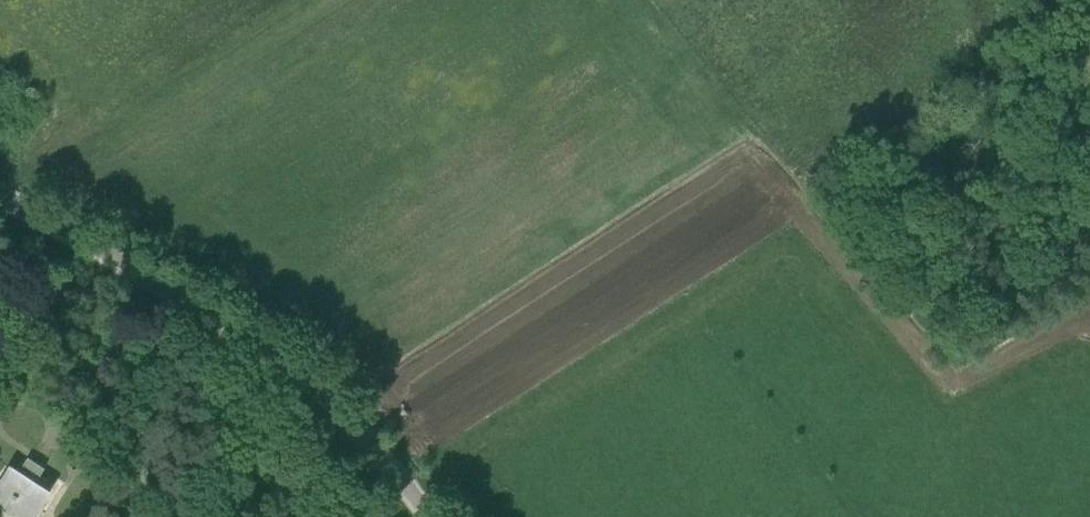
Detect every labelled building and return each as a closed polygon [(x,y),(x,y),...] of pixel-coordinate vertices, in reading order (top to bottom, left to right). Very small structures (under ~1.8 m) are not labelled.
[(54,485),(40,476),(45,469),(28,458),(18,473),(11,468),(0,485),(0,487),(38,511),(49,493),(49,492),(54,485)]
